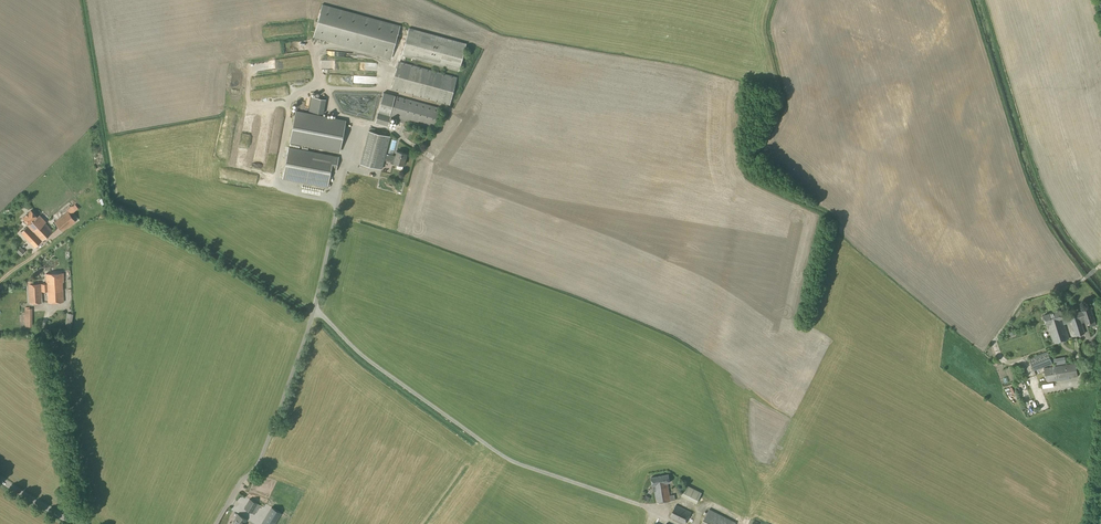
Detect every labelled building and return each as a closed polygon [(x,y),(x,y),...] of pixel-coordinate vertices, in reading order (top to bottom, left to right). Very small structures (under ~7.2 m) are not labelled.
[(391,58),(400,25),(322,4),(313,37),(391,58)] [(459,71),(466,44),(409,28),(401,55),(459,71)] [(449,105),(456,77),(400,62),(392,89),(449,105)] [(434,128),(439,108),(395,96),(383,92),(378,112),(375,122),(392,127),(395,117),(434,128)] [(311,108),(310,111),(326,113),(328,98),(312,95),(312,99),(309,98),(307,107),(311,108)] [(323,117),(296,112),(291,137),(290,142),(340,152),(346,121),(340,120),(324,117),(323,117)] [(386,154),(388,148),(391,136),(374,132),(375,129),(367,126),(361,150),(358,162),(371,166),(370,167),(382,170),(385,160),(394,162),(394,163),(403,165),(406,153),(397,151),(396,156),(386,154)] [(390,152),(396,154),(399,140),(393,139),(390,152)] [(336,171),(339,157),(289,147),(283,179),(327,187),(331,170),(336,171)] [(37,217),(31,210),(23,218),(29,225),(21,232),(35,247),(53,231),(45,223),(46,222),(40,215),(37,217)] [(62,232),(75,221),(68,211),(55,222),(62,232)] [(21,256),(25,252),(20,247),(16,251),(21,256)] [(64,302),(62,282),(63,282),(63,273),(46,274),(46,284),(28,284),(29,303),(42,303),(42,291),(47,291),(48,303),(64,302)] [(1082,311),(1069,315),(1071,321),(1076,336),(1085,333),(1080,319),(1084,317),(1086,324),(1089,323),(1090,327),(1096,325),(1094,321),(1090,308),(1082,311)] [(1071,321),(1069,315),(1063,318),(1060,310),(1044,315),(1047,325),(1048,324),(1054,343),(1069,338),(1064,324),(1071,321)] [(1034,371),(1052,364),(1048,351),(1029,358),(1034,371)] [(1055,366),(1066,364),(1065,356),(1053,359),(1055,366)] [(1046,382),(1078,377),(1075,363),(1044,368),(1046,382)] [(670,495),(668,483),(670,482),(668,474),(651,477),(653,485),(653,489),(655,488),(657,503),(675,500),(674,494),(670,495)] [(699,502),(704,491),(688,485),(684,495),(699,502)] [(255,515),(260,505),(250,499),(244,508),(252,513),(255,515)] [(691,512),(676,505),(670,517),(684,523),(685,523),(691,512)] [(736,523),(709,509),(702,523),(735,523),(736,523)] [(245,523),(247,520),(238,514),(235,518),(236,519),(233,523),(246,523),(245,523)]
